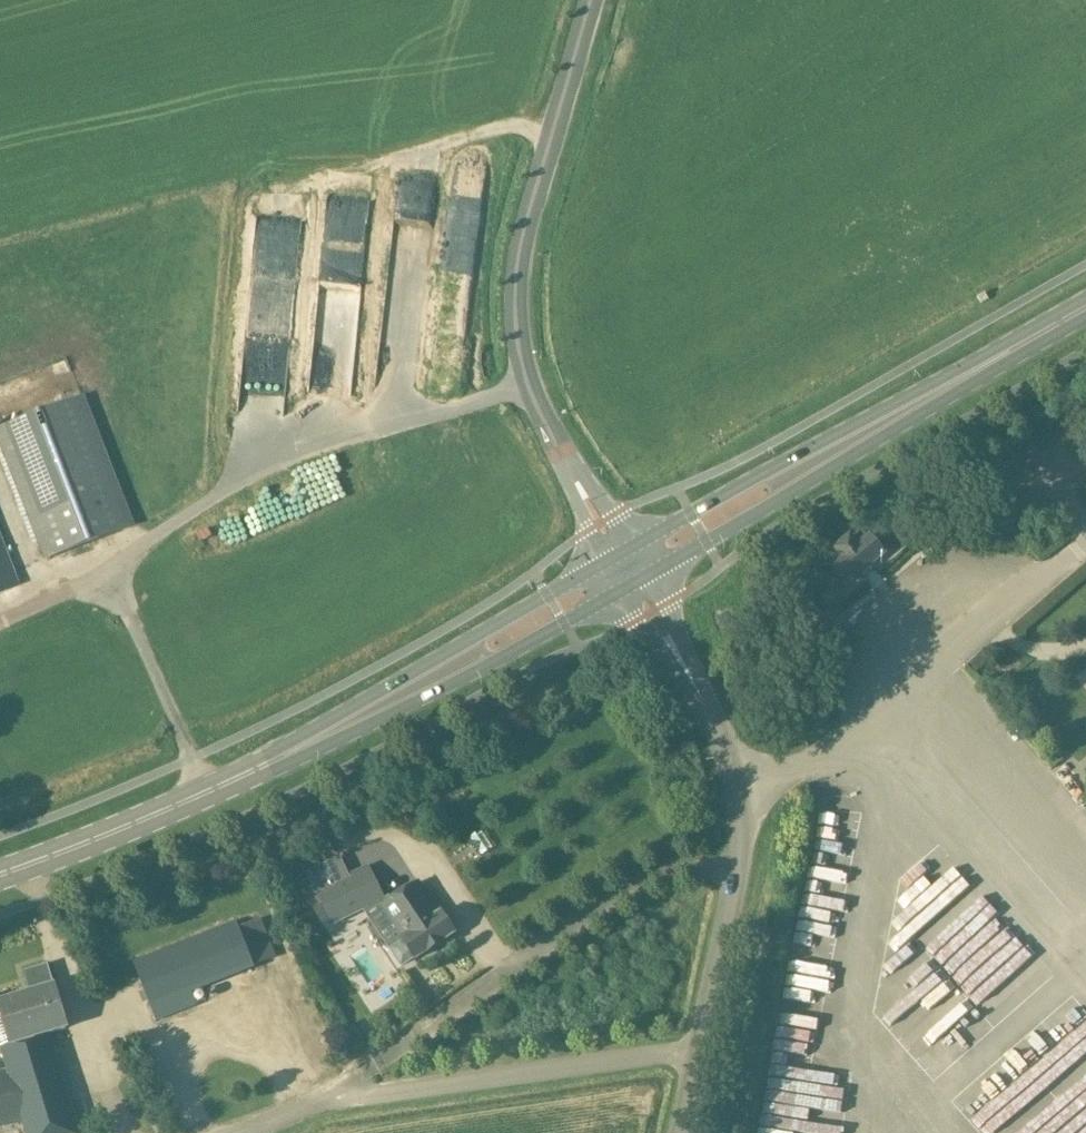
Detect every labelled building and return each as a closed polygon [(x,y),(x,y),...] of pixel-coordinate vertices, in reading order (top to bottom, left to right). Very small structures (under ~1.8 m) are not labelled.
[(257,223),(256,239),(270,240),(270,250),(299,250),(299,224),(257,223)] [(0,429),(0,444),(45,562),(136,527),(85,396),(0,429)] [(21,586),(0,531),(0,595),(21,586)] [(844,560),(832,570),(846,586),(884,555),(870,538),(859,548),(851,538),(836,550),(844,560)] [(472,842),(469,844),(477,855),(480,853),(482,856),(493,848),(482,831),(470,839),(472,842)] [(368,863),(347,873),(349,876),(317,893),(327,916),(349,905),(356,917),(386,902),(368,863)] [(402,968),(416,959),(417,960),(457,933),(441,911),(438,913),(419,884),(384,907),(403,937),(401,937),(403,940),(389,949),(402,968)] [(262,919),(240,928),(237,921),(134,961),(158,1021),(198,1006),(194,993),(256,969),(255,966),(276,957),(262,919)] [(54,987),(49,966),(27,973),(32,989),(22,992),(23,997),(0,1004),(0,1009),(11,1043),(0,1047),(7,1070),(0,1072),(0,1127),(23,1123),(26,1132),(81,1132),(51,1033),(68,1028),(55,986),(54,987)] [(1050,1037),(1027,1060),(1043,1076),(1072,1046),(1065,1040),(1081,1025),(1062,1006),(1040,1028),(1050,1037)]
